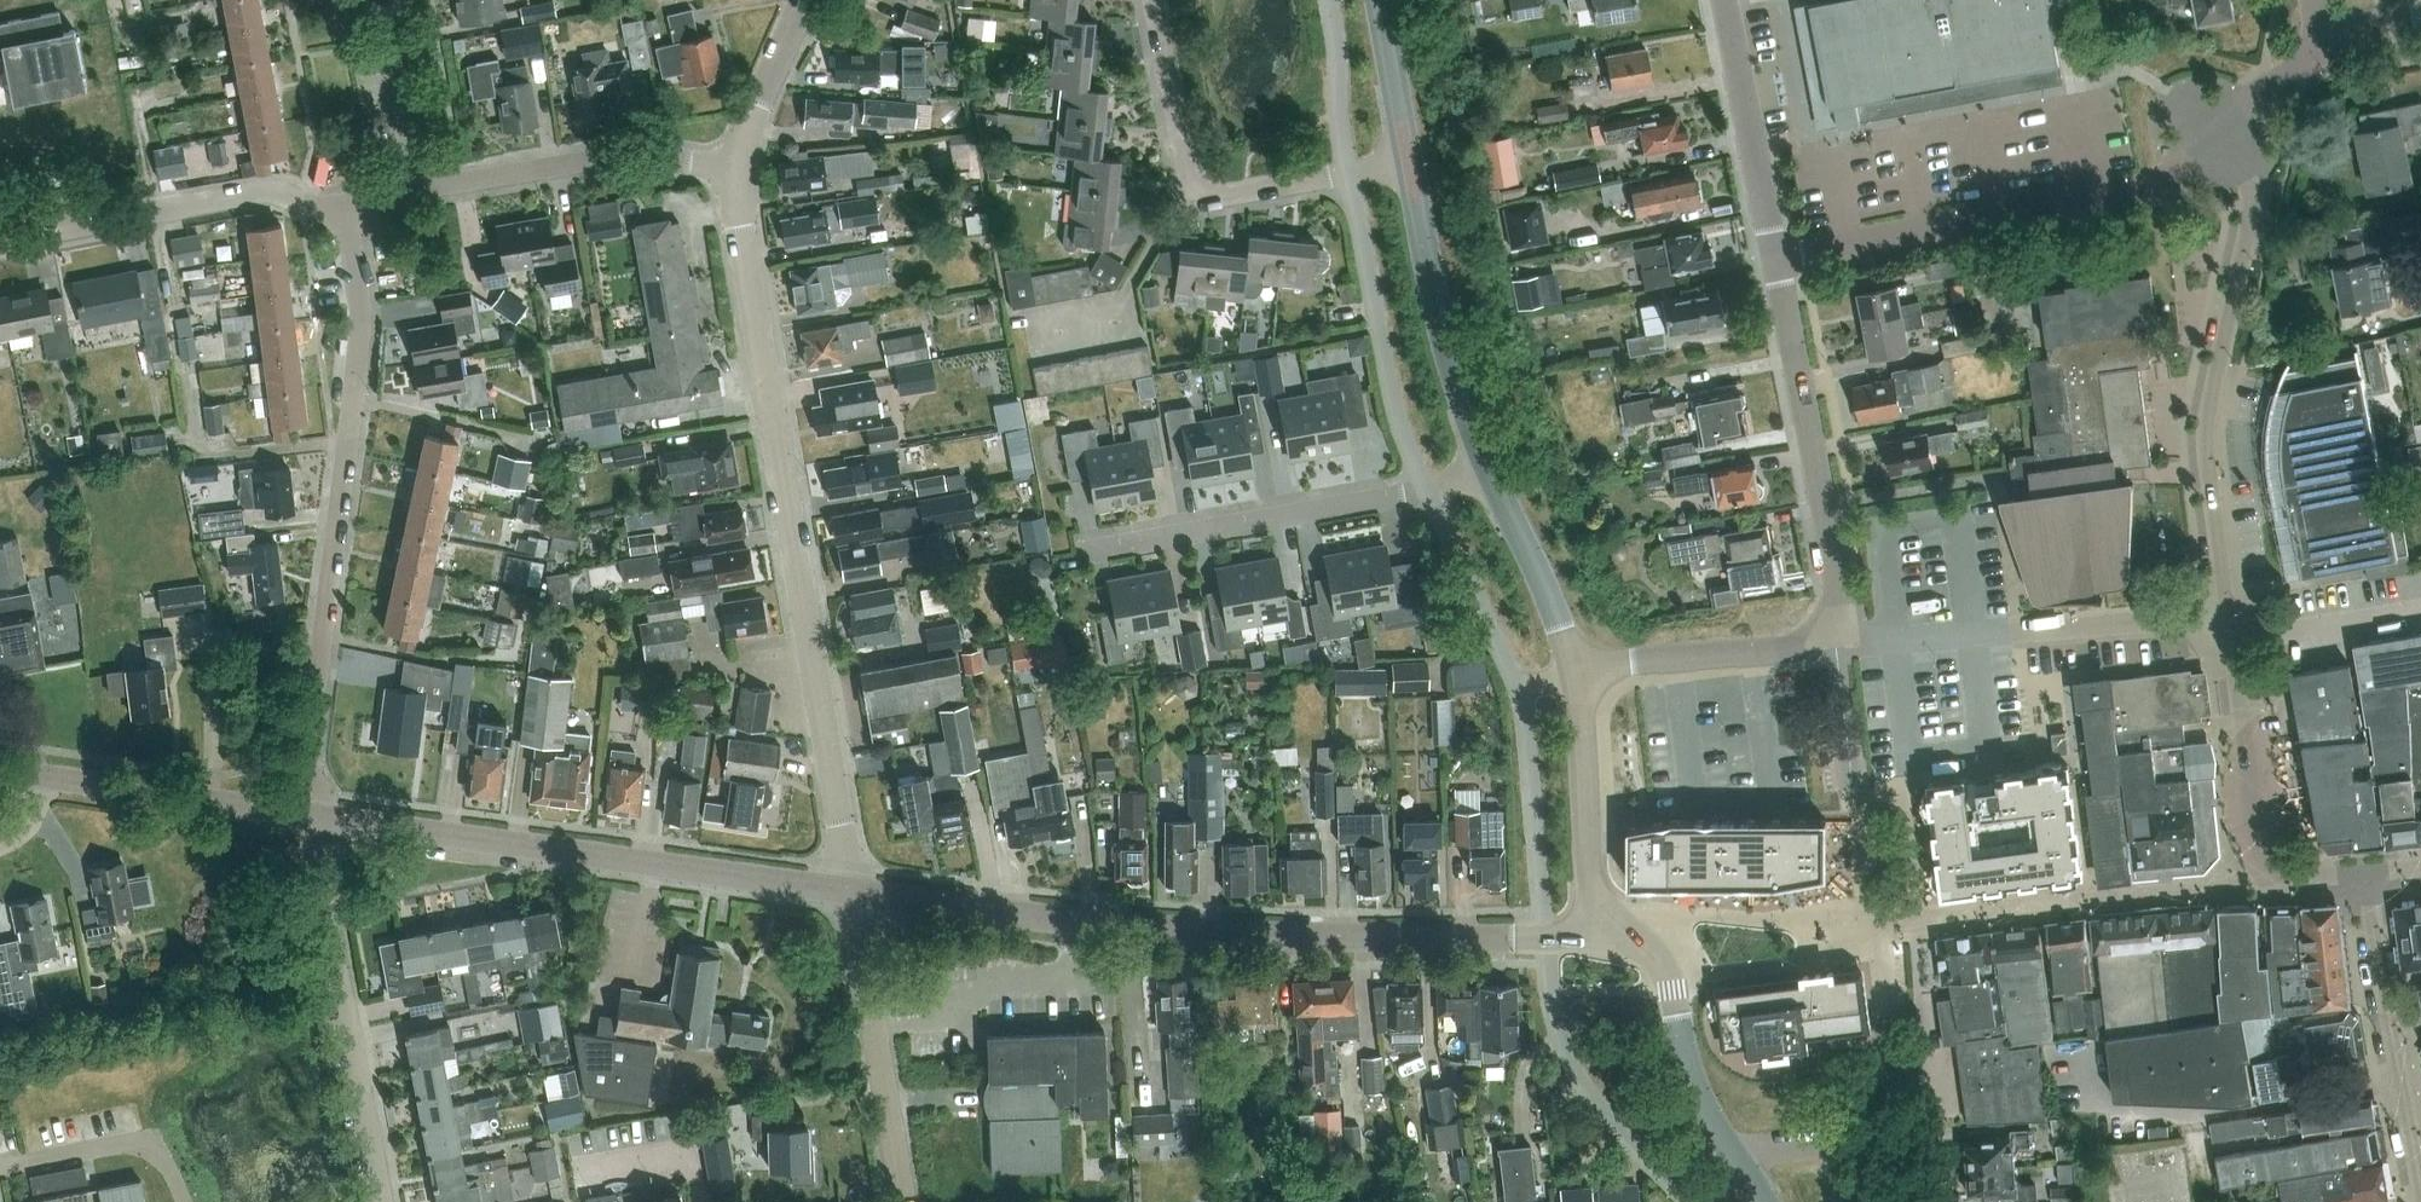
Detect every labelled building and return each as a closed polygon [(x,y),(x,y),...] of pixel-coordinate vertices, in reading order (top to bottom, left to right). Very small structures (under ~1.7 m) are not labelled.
[(144,0),(128,0),(129,12),(146,9),(144,0)] [(228,26),(262,19),(258,0),(213,0),(214,6),(224,4),(228,26)] [(458,21),(505,13),(503,0),(454,0),(458,21)] [(556,17),(553,0),(520,7),(523,24),(556,17)] [(1031,13),(1052,15),(1074,17),(1076,0),(1033,0),(1031,13)] [(1513,20),(1542,15),(1539,0),(1510,0),(1513,20)] [(1570,10),(1593,6),(1595,21),(1638,14),(1636,0),(1568,0),(1570,10)] [(1999,84),(2001,93),(2022,88),(2020,80),(2061,72),(2055,40),(2075,36),(2068,0),(1829,0),(1794,7),(1817,121),(1999,84)] [(2198,22),(2234,16),(2231,0),(2194,0),(2198,22)] [(941,19),(907,6),(899,26),(933,39),(941,19)] [(714,67),(720,66),(712,34),(698,38),(692,9),(667,15),(674,43),(655,47),(662,77),(681,73),(684,85),(695,83),(717,78),(714,67)] [(2,56),(25,51),(31,86),(26,87),(27,89),(41,86),(43,96),(74,90),(75,92),(86,90),(75,29),(63,31),(59,11),(0,22),(0,56),(2,56)] [(661,29),(658,15),(643,18),(647,32),(661,29)] [(982,38),(985,16),(969,15),(967,37),(982,38)] [(1095,20),(1074,17),(1052,15),(1048,48),(1097,54),(1098,45),(1092,44),(1095,20)] [(629,68),(649,66),(643,17),(623,19),(629,68)] [(262,19),(228,26),(235,63),(269,56),(262,19)] [(177,38),(174,21),(140,27),(143,44),(177,38)] [(535,25),(503,31),(507,50),(523,47),(524,56),(540,53),(535,25)] [(137,44),(143,43),(140,28),(134,29),(137,44)] [(226,52),(224,36),(215,37),(217,53),(226,52)] [(901,49),(879,49),(879,47),(855,48),(855,51),(835,52),(836,79),(854,79),(854,83),(877,83),(877,73),(880,73),(901,73),(901,81),(923,81),(923,44),(901,44),(901,49)] [(570,68),(578,115),(610,110),(608,96),(614,95),(614,97),(632,94),(626,59),(608,62),(606,48),(582,53),(584,66),(570,68)] [(1097,54),(1048,48),(1044,82),(1064,84),(1087,87),(1090,64),(1095,65),(1097,54)] [(1606,55),(1612,90),(1652,83),(1646,48),(1606,55)] [(992,51),(974,49),(972,64),(990,65),(992,51)] [(269,56),(235,63),(241,91),(242,98),(242,100),(276,93),(269,56)] [(476,70),(469,72),(473,96),(493,93),(493,88),(497,87),(504,129),(535,123),(524,64),(498,68),(496,58),(474,61),(476,70)] [(185,92),(182,76),(152,82),(156,98),(185,92)] [(978,81),(977,92),(990,93),(987,82),(978,81)] [(1064,84),(1060,118),(1110,123),(1111,115),(1104,114),(1107,89),(1087,87),(1064,84)] [(276,93),(242,100),(249,136),(283,130),(276,93)] [(805,124),(829,126),(829,129),(831,133),(849,134),(852,130),(852,122),(887,124),(887,120),(915,122),(916,99),(865,96),(865,101),(807,97),(805,124)] [(2361,113),(2365,130),(2358,131),(2370,190),(2412,181),(2402,134),(2420,130),(2420,101),(2361,113)] [(1566,102),(1537,107),(1539,121),(1569,117),(1566,102)] [(188,127),(184,109),(159,115),(163,132),(188,127)] [(1637,118),(1604,125),(1608,142),(1641,136),(1644,153),(1687,145),(1686,140),(1689,137),(1688,130),(1683,127),(1682,124),(1678,124),(1676,115),(1659,118),(1657,113),(1636,117),(1637,118)] [(1110,123),(1060,118),(1057,151),(1076,153),(1100,156),(1102,133),(1109,134),(1110,123)] [(997,130),(978,128),(981,145),(995,147),(997,130)] [(283,130),(249,136),(254,159),(240,162),(243,177),(270,172),(267,157),(288,153),(283,130)] [(971,145),(969,133),(949,135),(953,168),(964,166),(965,171),(953,172),(954,182),(979,177),(974,144),(971,145)] [(1490,187),(1519,182),(1511,135),(1482,140),(1490,187)] [(228,162),(224,140),(207,143),(211,165),(228,162)] [(172,176),(187,174),(181,143),(167,146),(153,149),(159,179),(172,176)] [(827,188),(826,177),(874,171),(871,150),(823,156),(808,158),(807,151),(788,153),(789,162),(780,163),(784,190),(810,187),(810,190),(827,188)] [(1120,158),(1100,156),(1076,153),(1072,187),(1123,193),(1124,183),(1117,183),(1120,158)] [(1003,177),(1002,162),(987,162),(988,178),(1003,177)] [(1601,181),(1598,163),(1552,171),(1556,190),(1601,181)] [(913,177),(912,171),(901,173),(903,186),(903,188),(914,187),(913,177)] [(901,173),(887,175),(887,174),(879,175),(855,180),(858,194),(880,190),(903,186),(901,173)] [(1631,198),(1632,199),(1630,202),(1632,211),(1634,213),(1635,217),(1641,216),(1646,221),(1674,216),(1676,209),(1698,205),(1697,200),(1701,199),(1699,188),(1695,189),(1692,173),(1652,181),(1651,175),(1622,181),(1623,188),(1626,188),(1628,198),(1631,198)] [(1063,220),(1061,239),(1061,241),(1061,242),(1061,243),(1062,245),(1063,246),(1065,247),(1066,248),(1067,248),(1069,249),(1071,248),(1072,248),(1073,247),(1074,246),(1075,245),(1076,243),(1076,242),(1107,245),(1107,244),(1109,226),(1112,226),(1115,202),(1122,203),(1123,193),(1072,187),(1068,221),(1063,220)] [(967,230),(988,228),(984,190),(972,191),(975,213),(966,214),(967,230)] [(813,244),(829,241),(828,233),(843,230),(842,227),(878,221),(874,196),(836,203),(821,206),(822,210),(807,213),(808,215),(781,219),(785,247),(812,242),(813,244)] [(590,216),(619,211),(617,198),(588,202),(590,216)] [(1529,202),(1502,207),(1510,247),(1542,241),(1536,213),(1531,214),(1529,202)] [(246,214),(251,252),(285,248),(282,224),(262,227),(260,212),(246,214)] [(574,255),(556,258),(549,215),(522,220),(529,262),(542,260),(547,292),(580,286),(572,240),(571,241),(574,255)] [(604,216),(585,219),(589,239),(607,236),(604,216)] [(2334,265),(2343,313),(2390,304),(2381,257),(2391,255),(2389,243),(2403,240),(2399,219),(2373,224),(2376,239),(2332,247),(2335,265),(2334,265)] [(529,262),(522,220),(496,224),(500,249),(479,253),(485,284),(506,281),(504,267),(529,262)] [(636,226),(660,368),(557,386),(564,428),(718,401),(713,370),(703,371),(702,362),(708,361),(703,332),(697,333),(692,305),(698,304),(692,274),(687,275),(678,221),(667,223),(667,221),(636,226)] [(1248,234),(1246,254),(1242,295),(1251,296),(1255,294),(1258,292),(1260,288),(1261,279),(1278,281),(1283,231),(1273,230),(1273,237),(1248,234)] [(1291,238),(1292,231),(1283,231),(1278,281),(1312,284),(1314,268),(1321,268),(1326,263),(1327,255),(1323,249),(1316,248),(1316,241),(1291,238)] [(1664,243),(1638,248),(1647,288),(1675,283),(1672,272),(1676,274),(1683,273),(1686,269),(1712,264),(1711,260),(1714,255),(1713,250),(1708,247),(1707,242),(1702,243),(1700,233),(1688,235),(1688,233),(1676,235),(1676,237),(1663,239),(1664,243)] [(204,260),(200,237),(171,242),(175,265),(204,260)] [(1631,239),(1616,242),(1619,257),(1633,254),(1631,239)] [(1204,242),(1203,250),(1178,247),(1173,299),(1173,303),(1203,306),(1204,306),(1205,294),(1208,294),(1213,243),(1204,242)] [(1242,298),(1242,295),(1244,277),(1246,254),(1221,251),(1222,244),(1213,243),(1208,294),(1207,307),(1223,309),(1225,296),(1242,298)] [(256,289),(290,285),(285,248),(251,252),(256,289)] [(1101,252),(1093,268),(1117,279),(1125,263),(1101,252)] [(884,255),(879,256),(790,272),(797,312),(836,305),(836,303),(842,302),(850,291),(849,284),(849,283),(888,276),(884,255)] [(1957,257),(1927,263),(1930,278),(1960,272),(1957,257)] [(1005,281),(1010,310),(1035,305),(1030,276),(1028,264),(1003,269),(1005,281)] [(1087,266),(1073,269),(1078,297),(1092,295),(1087,266)] [(1078,297),(1073,269),(1058,271),(1064,300),(1078,297)] [(1044,274),(1049,303),(1064,300),(1058,271),(1044,274)] [(158,287),(139,291),(135,272),(76,284),(85,325),(141,314),(150,361),(152,361),(169,357),(171,357),(158,287)] [(1049,303),(1044,274),(1030,276),(1035,305),(1049,303)] [(2029,360),(2035,410),(2038,432),(2144,418),(2137,363),(2149,363),(2146,328),(2157,326),(2150,275),(2041,289),(2050,356),(2029,360)] [(1513,281),(1519,310),(1543,305),(1537,276),(1513,281)] [(220,299),(218,284),(189,288),(191,303),(220,299)] [(1141,287),(1144,306),(1160,303),(1157,284),(1141,287)] [(261,326),(295,322),(290,285),(256,289),(259,311),(243,314),(245,328),(261,326)] [(1660,302),(1639,306),(1645,335),(1659,332),(1666,331),(1666,333),(1687,329),(1687,331),(1705,328),(1705,325),(1723,322),(1721,312),(1725,311),(1722,300),(1718,301),(1716,289),(1698,293),(1696,285),(1678,289),(1679,297),(1660,300),(1660,302)] [(1339,288),(1341,303),(1355,301),(1353,286),(1339,288)] [(1859,294),(1865,325),(1921,315),(1919,302),(1900,306),(1897,287),(1859,294)] [(46,288),(3,297),(11,335),(30,331),(42,329),(48,359),(75,354),(70,328),(55,332),(46,288)] [(474,329),(472,316),(468,289),(439,294),(442,314),(444,314),(446,321),(409,327),(414,358),(457,351),(454,332),(474,329)] [(517,322),(527,308),(503,290),(493,304),(517,322)] [(3,297),(0,298),(0,337),(11,335),(3,297)] [(994,320),(992,302),(977,304),(980,322),(994,320)] [(1573,303),(1562,305),(1564,316),(1575,314),(1573,303)] [(1972,332),(1968,310),(1953,312),(1956,334),(1972,332)] [(1921,315),(1865,325),(1871,356),(1908,349),(1905,331),(1923,327),(1921,315)] [(200,358),(192,316),(175,319),(183,361),(200,358)] [(866,320),(801,331),(807,366),(842,359),(841,352),(853,350),(851,339),(869,335),(866,320)] [(266,363),(299,359),(295,322),(261,326),(266,363)] [(30,331),(11,335),(14,348),(33,344),(30,331)] [(925,331),(882,339),(886,363),(929,355),(925,331)] [(1980,334),(1982,349),(2001,346),(1999,331),(1980,334)] [(1258,334),(1241,332),(1240,350),(1240,351),(1257,348),(1257,347),(1258,334)] [(1645,335),(1625,339),(1628,356),(1662,349),(1659,332),(1645,335)] [(1362,336),(1345,339),(1348,356),(1365,353),(1362,336)] [(1972,336),(1941,341),(1944,357),(1975,352),(1972,336)] [(2371,390),(2387,387),(2378,342),(2362,345),(2371,390)] [(1144,346),(1130,348),(1135,376),(1150,373),(1144,346)] [(1115,351),(1121,379),(1135,376),(1130,348),(1115,351)] [(2356,349),(2357,356),(2286,369),(2290,362),(2289,362),(2286,367),(2283,373),(2281,379),(2278,385),(2276,390),(2275,396),(2273,403),(2271,409),(2270,415),(2269,421),(2268,427),(2268,433),(2268,440),(2267,446),(2267,452),(2268,459),(2268,465),(2269,471),(2270,477),(2277,516),(2290,513),(2298,554),(2296,554),(2300,577),(2312,574),(2312,572),(2365,562),(2368,578),(2411,570),(2401,515),(2390,518),(2379,461),(2357,349),(2356,349)] [(1101,354),(1106,382),(1121,379),(1115,351),(1101,354)] [(461,373),(457,354),(415,362),(421,394),(456,388),(459,404),(486,399),(481,369),(461,373)] [(1087,357),(1092,385),(1106,382),(1101,354),(1087,357)] [(1252,359),(1258,393),(1282,389),(1276,355),(1252,359)] [(154,369),(170,366),(169,357),(152,361),(154,369)] [(1073,360),(1077,388),(1092,385),(1087,357),(1073,360)] [(304,396),(299,359),(266,363),(268,379),(247,382),(249,397),(270,394),(271,400),(304,396)] [(935,387),(930,359),(895,365),(900,392),(935,387)] [(1058,363),(1063,390),(1077,388),(1073,360),(1058,363)] [(1044,365),(1049,393),(1063,390),(1058,363),(1044,365)] [(1032,368),(1038,395),(1049,393),(1044,365),(1032,368)] [(1854,389),(1857,407),(1853,408),(1855,421),(1860,421),(1860,423),(1884,418),(1885,419),(1901,416),(1899,407),(1914,404),(1911,392),(1939,386),(1935,366),(1893,374),(1893,379),(1873,383),(1873,385),(1854,389)] [(1337,390),(1308,395),(1318,454),(1348,449),(1340,404),(1360,400),(1355,373),(1335,377),(1337,390)] [(881,422),(873,380),(820,390),(823,404),(813,406),(819,434),(853,428),(853,427),(881,422)] [(1738,390),(1692,399),(1673,402),(1672,394),(1620,404),(1624,425),(1646,420),(1646,417),(1676,411),(1676,414),(1689,411),(1693,427),(1698,426),(1701,441),(1745,433),(1741,411),(1744,410),(1743,405),(1746,403),(1745,396),(1739,394),(1738,390)] [(1240,415),(1211,420),(1221,479),(1251,474),(1243,430),(1258,428),(1252,392),(1237,395),(1240,415)] [(1318,454),(1308,395),(1278,401),(1289,460),(1318,454)] [(304,396),(271,400),(276,438),(289,437),(287,423),(307,420),(304,396)] [(222,403),(224,413),(232,412),(231,402),(222,403)] [(224,413),(222,403),(207,405),(211,433),(226,431),(224,413)] [(493,406),(480,408),(482,418),(494,416),(493,406)] [(549,423),(547,407),(529,409),(532,426),(549,423)] [(1192,484),(1221,479),(1211,420),(1181,425),(1178,408),(1163,411),(1169,446),(1184,443),(1192,484)] [(1988,423),(1987,418),(1986,408),(1955,414),(1957,428),(1988,423)] [(1131,442),(1114,445),(1124,504),(1154,499),(1147,455),(1161,453),(1155,417),(1127,421),(1131,442)] [(2149,461),(2144,418),(2038,432),(2033,433),(2035,452),(2010,456),(2016,497),(2001,502),(2028,587),(2033,595),(2041,600),(2050,600),(2103,593),(2102,587),(2118,584),(2124,582),(2128,577),(2129,571),(2133,483),(2117,482),(2114,465),(2149,461)] [(424,435),(419,457),(453,464),(461,427),(448,424),(445,439),(424,435)] [(871,450),(880,448),(900,445),(897,426),(868,431),(871,450)] [(1124,504),(1114,445),(1097,448),(1093,428),(1060,433),(1067,469),(1087,466),(1095,509),(1124,504)] [(85,452),(82,433),(66,436),(70,455),(85,452)] [(168,451),(166,433),(134,438),(137,456),(168,451)] [(1914,437),(1886,442),(1891,472),(1932,465),(1930,453),(1953,449),(1951,433),(1927,437),(1926,433),(1914,436),(1914,437)] [(646,461),(642,441),(599,449),(602,466),(615,464),(615,466),(646,461)] [(1695,441),(1662,448),(1665,467),(1699,460),(1695,441)] [(689,449),(657,456),(662,479),(670,477),(674,494),(697,489),(698,491),(712,488),(715,485),(736,481),(729,447),(729,445),(728,445),(723,442),(722,442),(689,449)] [(2409,449),(2418,496),(2420,495),(2420,446),(2409,449)] [(1030,449),(1009,453),(1013,477),(1034,473),(1030,449)] [(899,484),(897,474),(893,450),(880,452),(879,452),(865,455),(867,462),(824,470),(829,497),(870,489),(899,484)] [(490,479),(522,487),(530,459),(498,451),(490,479)] [(453,464),(419,457),(411,494),(445,501),(453,464)] [(1759,500),(1758,498),(1762,496),(1764,493),(1764,488),(1762,483),(1760,481),(1758,480),(1755,479),(1753,463),(1673,476),(1676,495),(1716,489),(1719,506),(1759,500)] [(252,467),(239,469),(242,486),(239,488),(242,507),(256,505),(256,506),(265,505),(267,515),(295,511),(290,467),(253,472),(252,467)] [(1663,485),(1660,468),(1644,471),(1647,487),(1663,485)] [(946,490),(943,474),(914,479),(916,495),(946,490)] [(39,486),(53,500),(62,491),(48,477),(39,486)] [(526,492),(522,516),(537,519),(541,495),(526,492)] [(966,520),(962,493),(952,495),(918,500),(919,505),(905,508),(904,506),(878,511),(878,507),(853,511),(853,514),(832,518),(836,540),(857,536),(858,539),(882,535),(881,529),(897,527),(898,528),(923,524),(923,527),(966,520)] [(445,501),(411,494),(404,531),(437,538),(445,501)] [(668,507),(657,509),(659,522),(670,520),(680,518),(683,538),(690,537),(707,534),(708,541),(728,538),(728,536),(746,532),(742,508),(723,512),(723,510),(703,513),(701,501),(668,507)] [(202,536),(245,531),(243,509),(199,514),(202,536)] [(1049,546),(1043,516),(1026,519),(1032,549),(1049,546)] [(1660,537),(1668,540),(1672,563),(1690,559),(1692,569),(1728,563),(1731,584),(1709,588),(1712,608),(1742,603),(1738,584),(1777,578),(1776,575),(1781,574),(1778,557),(1773,558),(1773,555),(1771,555),(1766,527),(1727,533),(1720,528),(1712,529),(1712,532),(1693,535),(1691,522),(1659,528),(1660,537)] [(579,528),(555,524),(551,546),(574,551),(579,528)] [(437,538),(404,531),(396,568),(429,575),(437,538)] [(839,550),(843,579),(881,573),(879,560),(928,552),(930,569),(957,564),(951,531),(839,550)] [(256,545),(254,532),(225,536),(230,574),(253,571),(257,601),(284,597),(277,542),(256,545)] [(658,548),(655,533),(627,537),(630,553),(658,548)] [(529,535),(525,554),(547,558),(551,539),(529,535)] [(19,536),(0,539),(0,586),(27,581),(19,536)] [(1383,546),(1353,551),(1364,610),(1381,607),(1384,628),(1418,622),(1411,586),(1391,589),(1383,546)] [(557,549),(550,547),(545,566),(553,565),(557,549)] [(693,557),(670,561),(671,570),(675,593),(717,586),(716,581),(735,578),(735,576),(754,573),(750,549),(731,552),(731,550),(710,554),(693,557)] [(1347,613),(1364,610),(1353,551),(1324,557),(1331,600),(1317,603),(1323,639),(1351,634),(1347,613)] [(659,571),(656,552),(618,558),(622,578),(659,571)] [(513,555),(508,581),(526,585),(527,583),(539,586),(544,562),(513,555)] [(1275,558),(1245,563),(1256,622),(1285,617),(1288,637),(1304,635),(1298,599),(1283,601),(1275,558)] [(1239,625),(1256,622),(1245,563),(1215,569),(1223,612),(1208,615),(1215,651),(1242,646),(1239,625)] [(388,605),(421,612),(429,575),(396,568),(388,605)] [(1167,570),(1137,575),(1148,634),(1177,629),(1167,570)] [(546,574),(552,612),(574,608),(568,571),(546,574)] [(1119,639),(1148,634),(1137,575),(1107,581),(1115,624),(1100,627),(1107,663),(1123,660),(1119,639)] [(202,583),(174,587),(177,611),(205,608),(202,583)] [(504,587),(499,610),(523,615),(527,591),(504,587)] [(891,588),(879,590),(851,595),(855,616),(850,617),(855,645),(880,641),(881,642),(899,639),(891,588)] [(45,665),(38,629),(36,629),(29,590),(0,596),(0,674),(45,665)] [(648,621),(637,623),(643,662),(668,658),(672,678),(691,675),(679,598),(648,603),(646,592),(627,595),(629,609),(646,606),(648,621)] [(719,592),(702,595),(707,625),(712,628),(725,626),(727,638),(749,634),(749,632),(765,629),(764,626),(768,625),(766,613),(763,614),(760,602),(744,605),(743,601),(721,604),(719,592)] [(1317,602),(1309,603),(1315,640),(1323,639),(1317,603),(1317,602)] [(421,612),(388,605),(383,627),(403,631),(400,647),(413,650),(421,612)] [(489,617),(484,641),(509,645),(513,621),(489,617)] [(1030,637),(1027,618),(1007,621),(1010,640),(1030,637)] [(961,646),(957,622),(923,628),(928,652),(961,646)] [(1177,634),(1183,669),(1205,665),(1199,630),(1177,634)] [(553,677),(558,635),(551,634),(533,632),(521,741),(537,743),(530,798),(583,804),(590,735),(565,732),(571,679),(553,677)] [(2353,644),(2361,692),(2408,684),(2420,682),(2420,634),(2353,644)] [(148,667),(108,672),(110,694),(129,692),(132,716),(138,715),(138,718),(151,716),(151,713),(168,711),(166,695),(165,684),(163,670),(177,668),(173,635),(144,638),(148,667)] [(1031,640),(1010,644),(1015,669),(1036,665),(1031,640)] [(1315,640),(1302,643),(1306,662),(1319,660),(1315,640)] [(982,670),(979,650),(961,653),(964,673),(982,670)] [(1357,655),(1359,666),(1373,664),(1371,653),(1357,655)] [(954,654),(878,668),(858,672),(873,746),(878,744),(905,740),(900,711),(962,699),(954,654)] [(404,659),(401,684),(409,685),(408,691),(400,690),(386,688),(378,747),(418,752),(424,707),(440,709),(441,697),(448,697),(452,669),(404,659)] [(1487,683),(1484,660),(1450,663),(1453,686),(1487,683)] [(473,665),(456,662),(445,727),(458,729),(454,749),(471,752),(465,789),(502,795),(510,745),(503,744),(506,722),(465,716),(473,665)] [(2328,849),(2330,849),(2330,848),(2339,848),(2343,848),(2343,847),(2352,846),(2352,847),(2385,843),(2381,810),(2377,810),(2375,800),(2367,738),(2363,708),(2357,709),(2349,662),(2290,673),(2320,838),(2321,838),(2321,840),(2327,847),(2328,849)] [(1426,687),(1425,663),(1391,664),(1392,688),(1426,687)] [(1384,666),(1331,667),(1332,694),(1385,692),(1384,666)] [(1263,687),(1262,670),(1245,670),(1246,687),(1263,687)] [(2110,677),(2117,728),(2198,717),(2197,703),(2209,702),(2207,685),(2204,685),(2202,671),(2165,676),(2164,670),(2110,677)] [(1209,673),(1204,682),(1211,687),(1217,678),(1209,673)] [(2108,677),(2079,681),(2095,792),(2088,793),(2097,871),(2101,870),(2102,872),(2127,869),(2126,867),(2131,867),(2108,677)] [(2408,684),(2412,772),(2417,815),(2420,815),(2420,682),(2408,684)] [(2389,843),(2390,843),(2391,843),(2391,842),(2420,839),(2420,815),(2417,815),(2412,772),(2408,684),(2361,692),(2362,700),(2366,699),(2372,737),(2367,738),(2375,800),(2384,799),(2389,843)] [(654,710),(655,686),(621,685),(620,709),(654,710)] [(710,721),(713,691),(678,687),(675,717),(710,721)] [(764,731),(769,691),(740,687),(735,727),(764,731)] [(1036,704),(1019,707),(1027,751),(1027,754),(1026,755),(1029,771),(1044,769),(1048,768),(1036,704)] [(939,710),(946,746),(951,771),(938,773),(939,783),(932,784),(933,789),(925,790),(931,824),(933,833),(967,827),(962,797),(964,797),(962,785),(958,786),(955,770),(978,766),(967,705),(939,710)] [(2202,774),(2209,762),(2207,751),(2198,741),(2185,742),(2182,720),(2116,728),(2132,858),(2133,866),(2205,860),(2208,856),(2199,774),(2202,774)] [(697,806),(707,730),(685,728),(678,781),(666,779),(663,802),(666,802),(664,819),(670,820),(670,823),(679,824),(680,821),(693,823),(695,806),(697,806)] [(2053,753),(2067,751),(2064,729),(2050,731),(2053,753)] [(779,743),(713,735),(708,774),(731,777),(725,825),(756,829),(758,806),(764,807),(771,802),(773,788),(767,779),(775,780),(779,743)] [(1332,814),(1330,770),(1334,770),(1333,745),(1316,746),(1317,771),(1314,771),(1315,815),(1332,814)] [(938,773),(951,771),(946,746),(931,749),(935,774),(897,781),(906,829),(931,824),(925,790),(933,789),(932,784),(939,783),(938,773)] [(1270,746),(1270,758),(1294,758),(1294,747),(1270,746)] [(1265,760),(1265,749),(1254,749),(1254,760),(1265,760)] [(630,767),(632,753),(612,750),(605,810),(637,814),(642,768),(630,767)] [(1204,755),(1206,815),(1222,814),(1220,768),(1239,767),(1239,758),(1233,758),(1233,754),(1220,754),(1204,755)] [(1009,842),(1041,836),(1029,771),(1026,755),(1009,758),(1012,777),(992,781),(997,810),(1003,809),(1009,842)] [(1206,815),(1204,755),(1187,755),(1189,815),(1206,815)] [(1440,756),(1430,756),(1430,767),(1440,767),(1440,756)] [(1114,778),(1113,757),(1094,757),(1095,779),(1114,778)] [(2068,765),(1929,784),(1943,893),(2083,875),(2068,765)] [(1047,782),(1044,769),(1029,771),(1041,836),(1073,830),(1067,796),(1066,796),(1062,779),(1047,782)] [(1352,784),(1336,785),(1337,813),(1353,812),(1352,784)] [(1144,791),(1119,791),(1119,825),(1121,827),(1121,842),(1115,842),(1110,846),(1111,857),(1114,860),(1114,878),(1124,878),(1127,884),(1139,884),(1143,879),(1145,879),(1145,842),(1141,842),(1141,826),(1144,826),(1144,791)] [(1501,809),(1454,810),(1454,844),(1470,844),(1470,850),(1468,850),(1468,870),(1475,870),(1475,886),(1484,886),(1487,892),(1497,892),(1500,885),(1501,885),(1501,835),(1501,809)] [(1382,812),(1337,813),(1338,841),(1355,840),(1357,889),(1361,889),(1364,893),(1371,893),(1374,889),(1385,888),(1382,812)] [(1631,828),(1631,883),(1777,883),(1826,874),(1826,820),(1676,820),(1631,828)] [(1172,821),(1171,848),(1165,848),(1165,883),(1174,883),(1174,888),(1196,888),(1197,849),(1193,849),(1193,821),(1172,821)] [(1439,844),(1438,821),(1402,822),(1402,845),(1413,844),(1413,858),(1403,858),(1403,889),(1413,889),(1413,894),(1435,894),(1434,844),(1439,844)] [(1290,830),(1291,840),(1291,858),(1281,858),(1281,887),(1305,886),(1306,890),(1325,889),(1324,857),(1320,857),(1319,829),(1290,830)] [(1266,888),(1265,843),(1222,844),(1223,889),(1266,888)] [(148,876),(128,880),(125,864),(91,871),(98,907),(84,910),(90,940),(118,935),(114,916),(135,912),(133,904),(153,900),(148,876)] [(0,946),(0,1020),(33,1014),(26,977),(12,980),(10,974),(30,970),(38,968),(35,951),(56,947),(46,900),(45,896),(11,903),(12,907),(19,942),(0,946)] [(2402,969),(2420,966),(2420,902),(2401,905),(2401,906),(2397,912),(2395,912),(2402,969)] [(2342,949),(2337,903),(2302,906),(2305,931),(2295,932),(2297,953),(2294,954),(2294,961),(2271,964),(2273,1010),(2348,1002),(2345,973),(2342,949)] [(2305,931),(2302,906),(2302,905),(2266,906),(2267,947),(2265,947),(2266,962),(2271,962),(2271,964),(2294,961),(2294,954),(2297,953),(2295,932),(2305,931)] [(2097,951),(2108,1036),(2116,1094),(2234,1103),(2252,1098),(2245,1057),(2249,1056),(2243,1016),(2219,1017),(2216,985),(2221,984),(2217,912),(2216,906),(2089,919),(2093,950),(2097,951)] [(2258,962),(2257,906),(2245,907),(2238,907),(2232,907),(2219,908),(2219,912),(2222,986),(2218,986),(2221,1014),(2273,1010),(2271,964),(2271,962),(2268,962),(2266,962),(2258,962)] [(549,972),(543,942),(559,939),(553,908),(522,914),(528,945),(531,958),(525,959),(526,963),(529,975),(540,973),(549,972)] [(501,968),(514,966),(526,963),(525,959),(531,958),(528,945),(522,914),(492,920),(498,951),(501,968)] [(2087,949),(2083,919),(2044,924),(2052,992),(2063,991),(2064,999),(2054,1000),(2057,1030),(2086,1026),(2082,989),(2090,988),(2086,950),(2087,949)] [(492,920),(461,926),(467,957),(469,970),(475,969),(483,967),(481,954),(498,951),(492,920)] [(2011,1045),(2054,1039),(2042,954),(2044,954),(2040,925),(1992,930),(1992,931),(1991,931),(1994,959),(1996,959),(1999,981),(2002,981),(2011,1045)] [(461,926),(429,932),(436,963),(438,975),(451,972),(451,973),(462,971),(469,970),(467,957),(461,926)] [(2042,1118),(2035,1042),(2004,1047),(2002,1035),(2006,1034),(1996,973),(1988,973),(1987,961),(1994,960),(1994,959),(1991,931),(1937,938),(1943,982),(1949,982),(1951,997),(1936,999),(1942,1043),(1954,1042),(1965,1123),(2042,1118)] [(400,939),(379,943),(385,973),(388,973),(391,991),(388,991),(388,993),(409,989),(414,1013),(445,1007),(440,983),(424,986),(420,966),(436,963),(429,932),(400,938),(400,939)] [(661,997),(660,1000),(639,997),(640,989),(621,987),(616,1020),(617,1029),(665,1035),(665,1037),(701,1042),(701,1041),(728,1045),(729,1039),(765,1044),(770,1014),(732,1009),(731,1014),(710,1011),(718,955),(717,955),(719,947),(679,941),(678,949),(677,949),(672,991),(668,991),(666,992),(664,993),(663,995),(662,996),(661,997)] [(469,970),(462,971),(465,987),(478,984),(475,969),(469,970)] [(1805,979),(1718,990),(1719,995),(1721,1016),(1725,1047),(1749,1044),(1750,1056),(1769,1053),(1790,1051),(1808,1048),(1807,1036),(1869,1028),(1864,995),(1861,971),(1855,972),(1833,975),(1833,972),(1804,975),(1805,979)] [(540,973),(529,975),(532,990),(543,988),(540,973)] [(1330,1011),(1335,1011),(1338,1038),(1358,1037),(1357,1011),(1353,1011),(1351,980),(1321,982),(1322,1006),(1330,1006),(1330,1011)] [(1182,981),(1156,982),(1157,1002),(1153,1002),(1155,1028),(1167,1028),(1169,1049),(1166,1049),(1168,1096),(1197,1094),(1194,1048),(1189,1048),(1187,1000),(1184,1001),(1182,981)] [(1212,1027),(1253,1025),(1255,1063),(1271,1062),(1269,1025),(1275,1024),(1273,981),(1228,983),(1228,990),(1210,991),(1212,1027)] [(104,982),(92,984),(96,1000),(108,997),(104,982)] [(1338,1038),(1335,1011),(1330,1011),(1330,1006),(1322,1006),(1321,982),(1294,984),(1296,1015),(1321,1014),(1324,1059),(1328,1058),(1329,1072),(1334,1071),(1337,1071),(1336,1051),(1331,1051),(1330,1038),(1338,1038)] [(1372,988),(1378,1032),(1391,1031),(1391,1044),(1396,1048),(1419,1047),(1424,1042),(1422,1009),(1421,982),(1387,984),(1387,987),(1372,988)] [(481,999),(478,984),(465,987),(468,1002),(481,999)] [(1514,984),(1478,986),(1481,1061),(1493,1060),(1496,1059),(1499,1056),(1500,1052),(1500,1048),(1517,1047),(1514,984)] [(1480,1056),(1478,1015),(1477,986),(1437,987),(1438,1013),(1458,1012),(1459,1037),(1465,1037),(1465,1057),(1480,1056)] [(2090,1034),(2107,1032),(2102,996),(2086,997),(2090,1034)] [(518,1010),(523,1041),(563,1035),(561,1023),(557,1004),(528,1009),(518,1010)] [(2364,1054),(2358,1013),(2348,1007),(2306,1014),(2306,1018),(2257,1026),(2258,1030),(2252,1031),(2254,1044),(2253,1044),(2255,1057),(2253,1058),(2260,1096),(2284,1093),(2281,1074),(2294,1072),(2299,1077),(2307,1075),(2309,1069),(2316,1067),(2321,1061),(2330,1059),(2333,1071),(2353,1068),(2353,1065),(2351,1056),(2364,1054)] [(1328,1058),(1324,1059),(1321,1014),(1296,1015),(1300,1090),(1321,1088),(1321,1095),(1326,1099),(1330,1099),(1331,1103),(1336,1102),(1341,1102),(1340,1086),(1338,1086),(1337,1071),(1334,1071),(1329,1072),(1328,1058)] [(617,1029),(616,1020),(599,1018),(597,1034),(574,1031),(586,1093),(649,1102),(657,1043),(616,1037),(617,1029)] [(469,1047),(454,1050),(449,1026),(403,1035),(409,1065),(442,1059),(455,1056),(456,1062),(471,1059),(469,1047)] [(1102,1031),(985,1035),(990,1173),(1060,1170),(1058,1117),(1056,1117),(1055,1101),(1077,1100),(1078,1116),(1106,1114),(1102,1031)] [(567,1059),(563,1036),(538,1041),(542,1064),(567,1059)] [(511,1039),(484,1044),(485,1050),(512,1045),(511,1039)] [(484,1044),(469,1047),(471,1059),(486,1056),(485,1050),(484,1044)] [(1363,1093),(1382,1092),(1380,1057),(1361,1058),(1363,1093)] [(445,1076),(442,1059),(409,1065),(415,1095),(447,1088),(465,1085),(463,1073),(445,1076)] [(558,1072),(562,1096),(579,1093),(574,1069),(558,1072)] [(1450,1084),(1426,1088),(1431,1121),(1455,1117),(1452,1095),(1450,1084)] [(483,1119),(480,1106),(478,1099),(451,1105),(447,1088),(415,1095),(421,1124),(453,1118),(466,1115),(467,1122),(483,1119)] [(714,1094),(698,1097),(700,1108),(716,1106),(714,1094)] [(584,1124),(578,1096),(544,1103),(550,1131),(584,1124)] [(2375,1123),(2372,1098),(2299,1109),(2300,1109),(2285,1111),(2267,1113),(2267,1114),(2210,1122),(2211,1140),(2268,1132),(2270,1139),(2289,1136),(2288,1136),(2375,1123)] [(480,1106),(483,1119),(497,1116),(495,1103),(480,1106)] [(1340,1110),(1313,1111),(1314,1142),(1341,1141),(1340,1110)] [(771,1114),(752,1114),(753,1138),(769,1138),(770,1168),(791,1167),(791,1181),(814,1180),(812,1148),(807,1148),(806,1129),(808,1129),(807,1127),(795,1128),(795,1118),(771,1119),(771,1114)] [(1169,1114),(1130,1116),(1132,1145),(1170,1143),(1169,1114)] [(472,1145),(467,1122),(466,1115),(453,1118),(421,1124),(427,1154),(459,1148),(460,1148),(472,1145)] [(1358,1126),(1343,1127),(1345,1156),(1360,1155),(1358,1126)] [(2376,1127),(2215,1155),(2220,1184),(2381,1156),(2376,1127)] [(1968,1160),(1969,1167),(2013,1164),(2012,1145),(2031,1144),(2030,1129),(2011,1130),(2011,1136),(1978,1138),(1978,1145),(1962,1146),(1963,1161),(1968,1160)] [(727,1135),(702,1140),(710,1189),(736,1185),(727,1135)] [(2073,1156),(2071,1143),(2055,1145),(2057,1158),(2073,1156)] [(531,1166),(556,1160),(553,1145),(528,1150),(531,1166)] [(1497,1150),(1503,1201),(1535,1201),(1529,1146),(1497,1150)] [(460,1148),(459,1148),(427,1154),(433,1184),(465,1178),(478,1176),(479,1181),(493,1179),(490,1166),(492,1165),(491,1160),(491,1158),(462,1164),(460,1148)] [(506,1163),(505,1157),(491,1160),(492,1165),(506,1163)] [(2278,1176),(2283,1201),(2373,1201),(2390,1199),(2382,1158),(2278,1176)] [(534,1179),(558,1174),(556,1160),(531,1166),(534,1179)] [(1119,1172),(1119,1165),(1115,1161),(1108,1161),(1103,1165),(1103,1172),(1108,1177),(1115,1177),(1119,1172)] [(490,1166),(493,1179),(508,1176),(506,1163),(492,1165),(490,1166)] [(2058,1163),(2059,1182),(2073,1181),(2072,1163),(2058,1163)] [(1964,1173),(1965,1188),(1981,1186),(1981,1195),(2015,1193),(2016,1201),(2035,1199),(2034,1184),(2014,1186),(2013,1164),(1969,1167),(1969,1173),(1964,1173)] [(84,1165),(30,1175),(34,1192),(88,1182),(84,1165)] [(465,1178),(433,1184),(437,1201),(483,1201),(479,1182),(479,1181),(478,1176),(465,1178)] [(142,1177),(100,1186),(104,1201),(147,1201),(142,1177)] [(1619,1185),(1620,1201),(1640,1201),(1639,1184),(1619,1185)] [(2048,1187),(2050,1201),(2058,1201),(2074,1201),(2073,1185),(2048,1187)] [(1439,1201),(1470,1201),(1467,1187),(1437,1192),(1439,1201)] [(1560,1201),(1592,1201),(1591,1187),(1559,1189),(1560,1201)] [(615,1192),(585,1197),(586,1201),(616,1201),(615,1192)] [(59,1194),(21,1201),(61,1201),(59,1194)]
